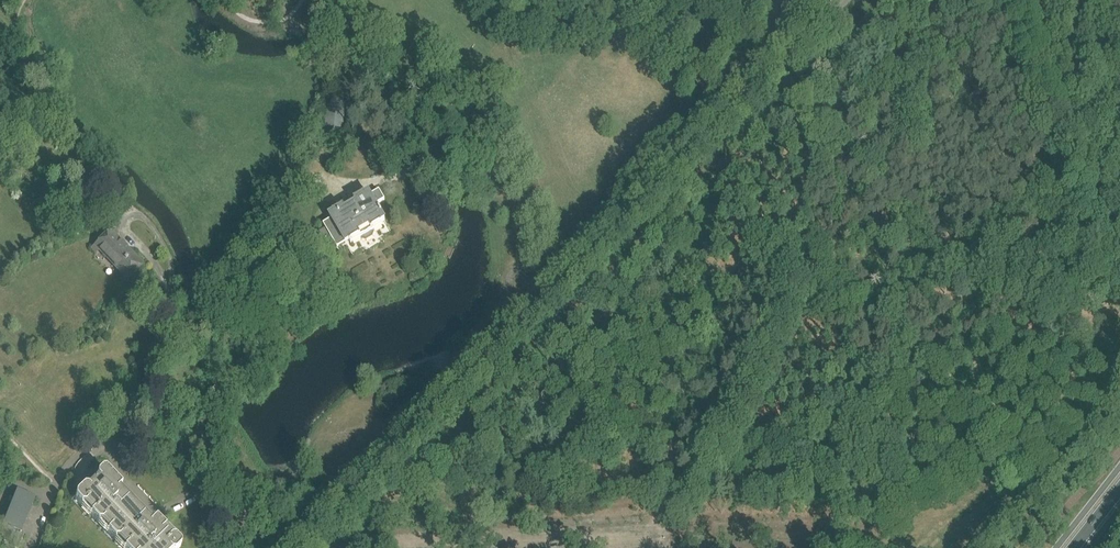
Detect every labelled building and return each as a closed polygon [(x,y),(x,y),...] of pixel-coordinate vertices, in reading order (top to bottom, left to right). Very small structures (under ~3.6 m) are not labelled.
[(326,127),(343,128),(344,112),(327,110),(326,127)] [(381,223),(385,221),(377,206),(385,201),(379,191),(371,196),(369,193),(355,201),(350,200),(349,197),(343,201),(345,204),(344,208),(329,216),(332,220),(324,225),(326,229),(318,234),(321,241),(330,236),(338,249),(350,241),(352,244),(362,238),(363,239),(366,240),(372,236),(373,233),(372,232),(382,226),(381,223)] [(112,224),(123,215),(112,203),(102,213),(112,224)] [(45,229),(51,235),(62,224),(57,218),(45,229)] [(142,265),(126,249),(110,232),(92,249),(96,253),(99,250),(126,278),(122,281),(124,282),(142,265)] [(121,487),(105,471),(102,471),(97,475),(97,479),(87,489),(84,489),(76,496),(76,500),(123,547),(180,547),(180,544),(156,519),(152,523),(135,506),(139,502),(134,497),(130,501),(119,490),(121,487)] [(14,547),(19,547),(24,535),(21,533),(35,499),(17,491),(14,498),(9,497),(7,502),(12,504),(0,533),(0,542),(14,547)]
